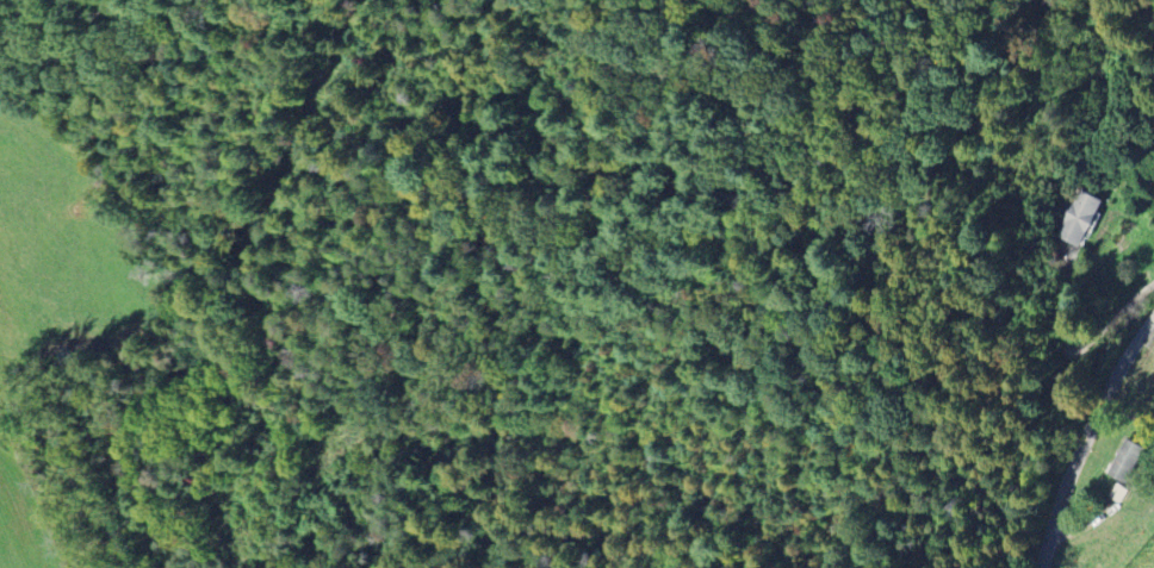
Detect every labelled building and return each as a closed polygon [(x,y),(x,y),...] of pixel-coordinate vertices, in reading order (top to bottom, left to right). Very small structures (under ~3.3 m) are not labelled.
[(1059,238),(1082,249),(1104,200),(1081,190),(1059,238)] [(1129,485),(1145,446),(1126,438),(1109,476),(1129,485)]
